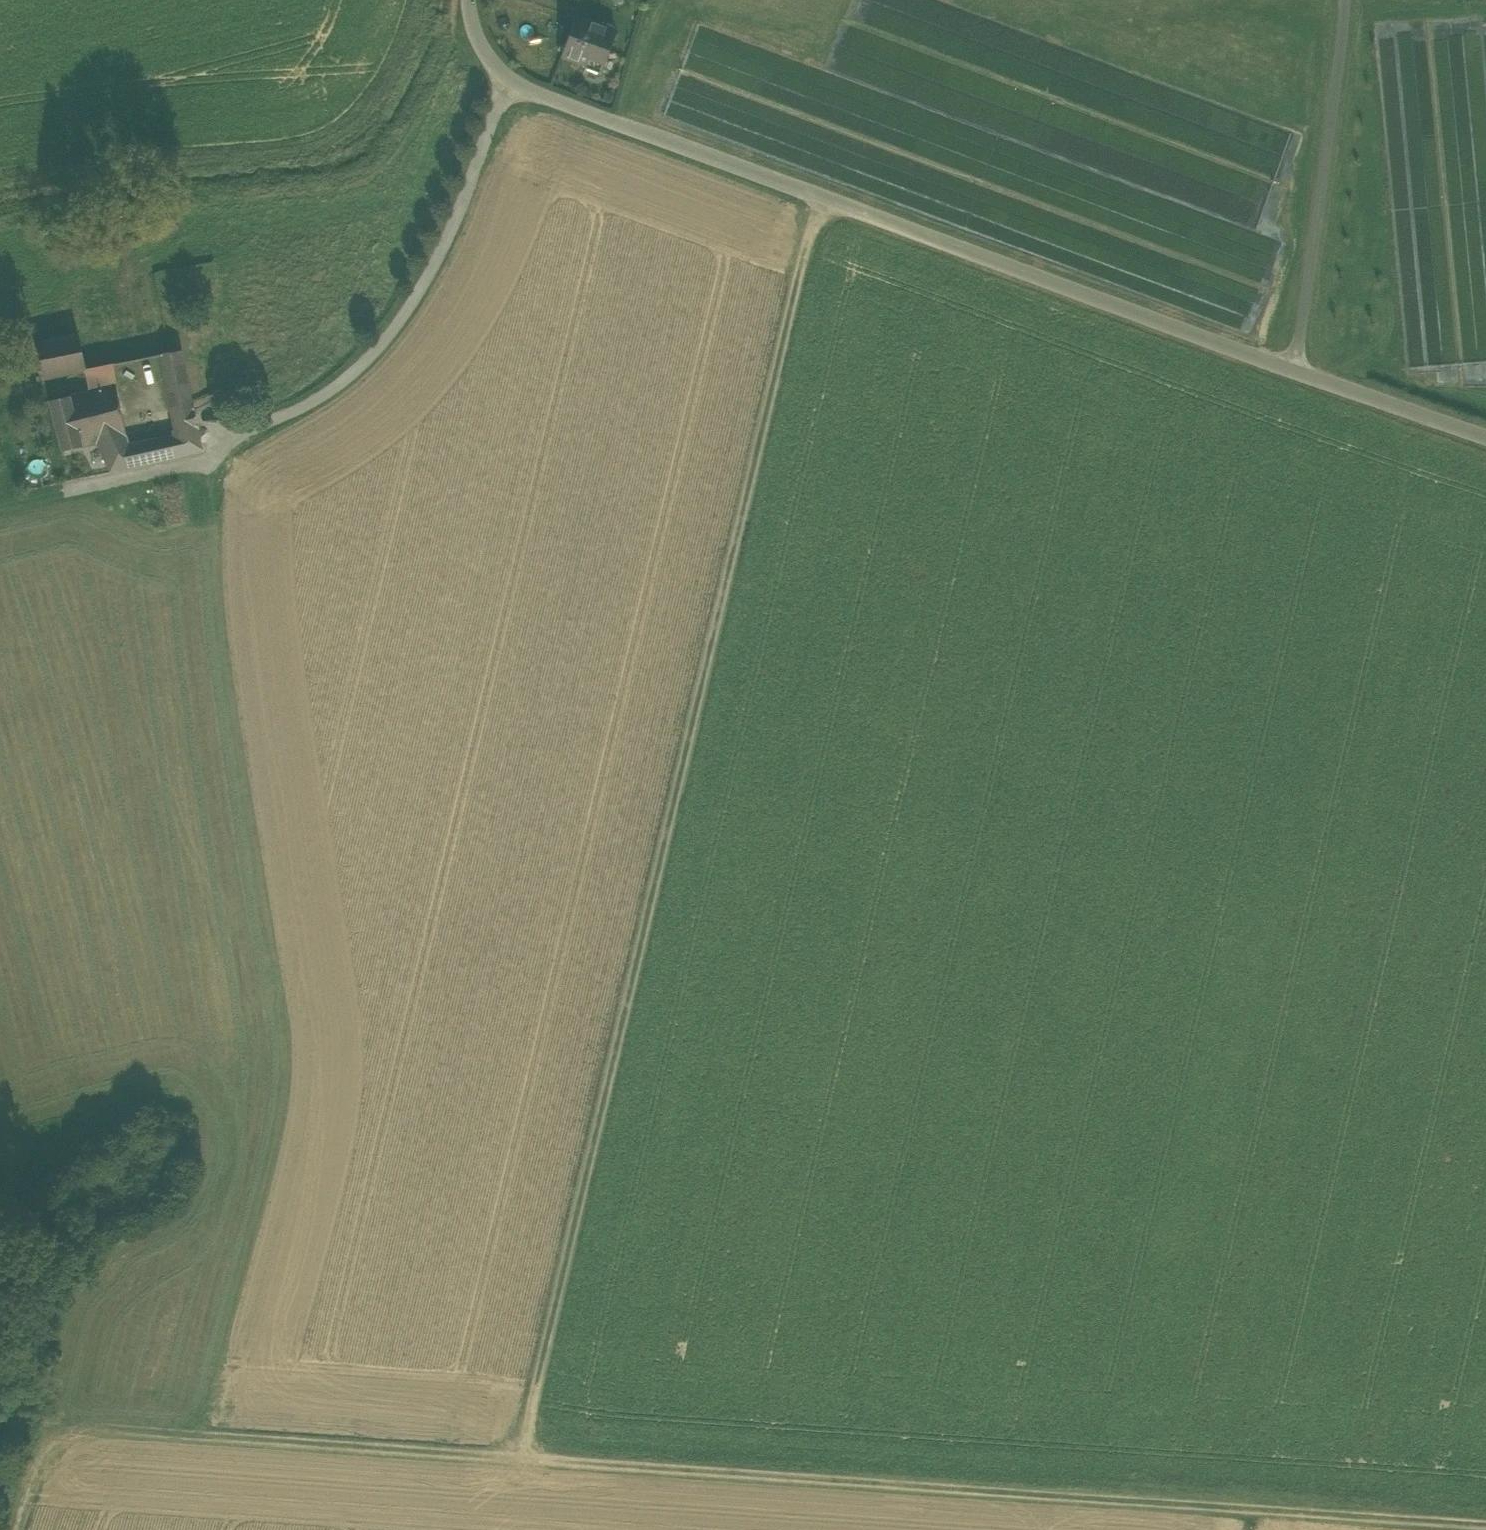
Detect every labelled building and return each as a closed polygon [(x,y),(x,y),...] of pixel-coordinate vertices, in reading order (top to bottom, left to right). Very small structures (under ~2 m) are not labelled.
[(588,63),(603,69),(617,31),(576,16),(562,56),(587,65),(588,63)] [(77,333),(35,342),(44,379),(85,370),(85,369),(77,333)] [(159,356),(169,411),(194,410),(182,351),(180,350),(159,356)] [(115,385),(113,363),(85,369),(85,370),(89,391),(115,385)] [(126,436),(115,385),(89,391),(49,400),(63,451),(97,443),(126,436)] [(197,424),(194,410),(169,411),(173,431),(197,424)] [(174,435),(179,456),(203,451),(197,424),(173,431),(174,435)] [(126,436),(97,443),(110,471),(179,456),(174,435),(128,444),(126,436)]
